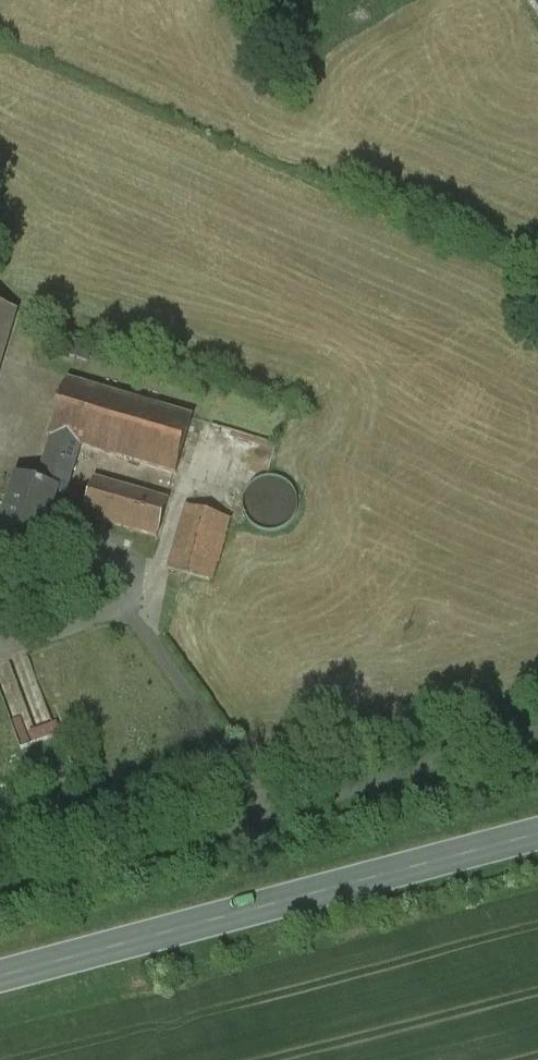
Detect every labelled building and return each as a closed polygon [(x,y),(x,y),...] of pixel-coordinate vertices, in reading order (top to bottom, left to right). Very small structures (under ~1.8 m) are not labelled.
[(31,296),(0,288),(0,406),(31,296)] [(191,416),(66,380),(49,440),(82,449),(174,476),(191,416)] [(49,440),(36,487),(61,494),(68,496),(82,449),(49,440)] [(283,481),(270,478),(260,480),(252,485),(246,492),(244,498),(243,512),(247,521),(251,525),(259,531),(268,533),(280,532),(291,524),(296,515),(298,507),(296,497),(294,492),(288,485),(283,481)] [(169,501),(94,480),(82,521),(157,543),(169,501)] [(12,481),(0,525),(0,544),(44,556),(61,494),(36,487),(12,481)] [(232,522),(187,507),(168,566),(214,581),(232,522)] [(18,704),(8,707),(21,746),(57,733),(42,689),(16,698),(18,704)]
